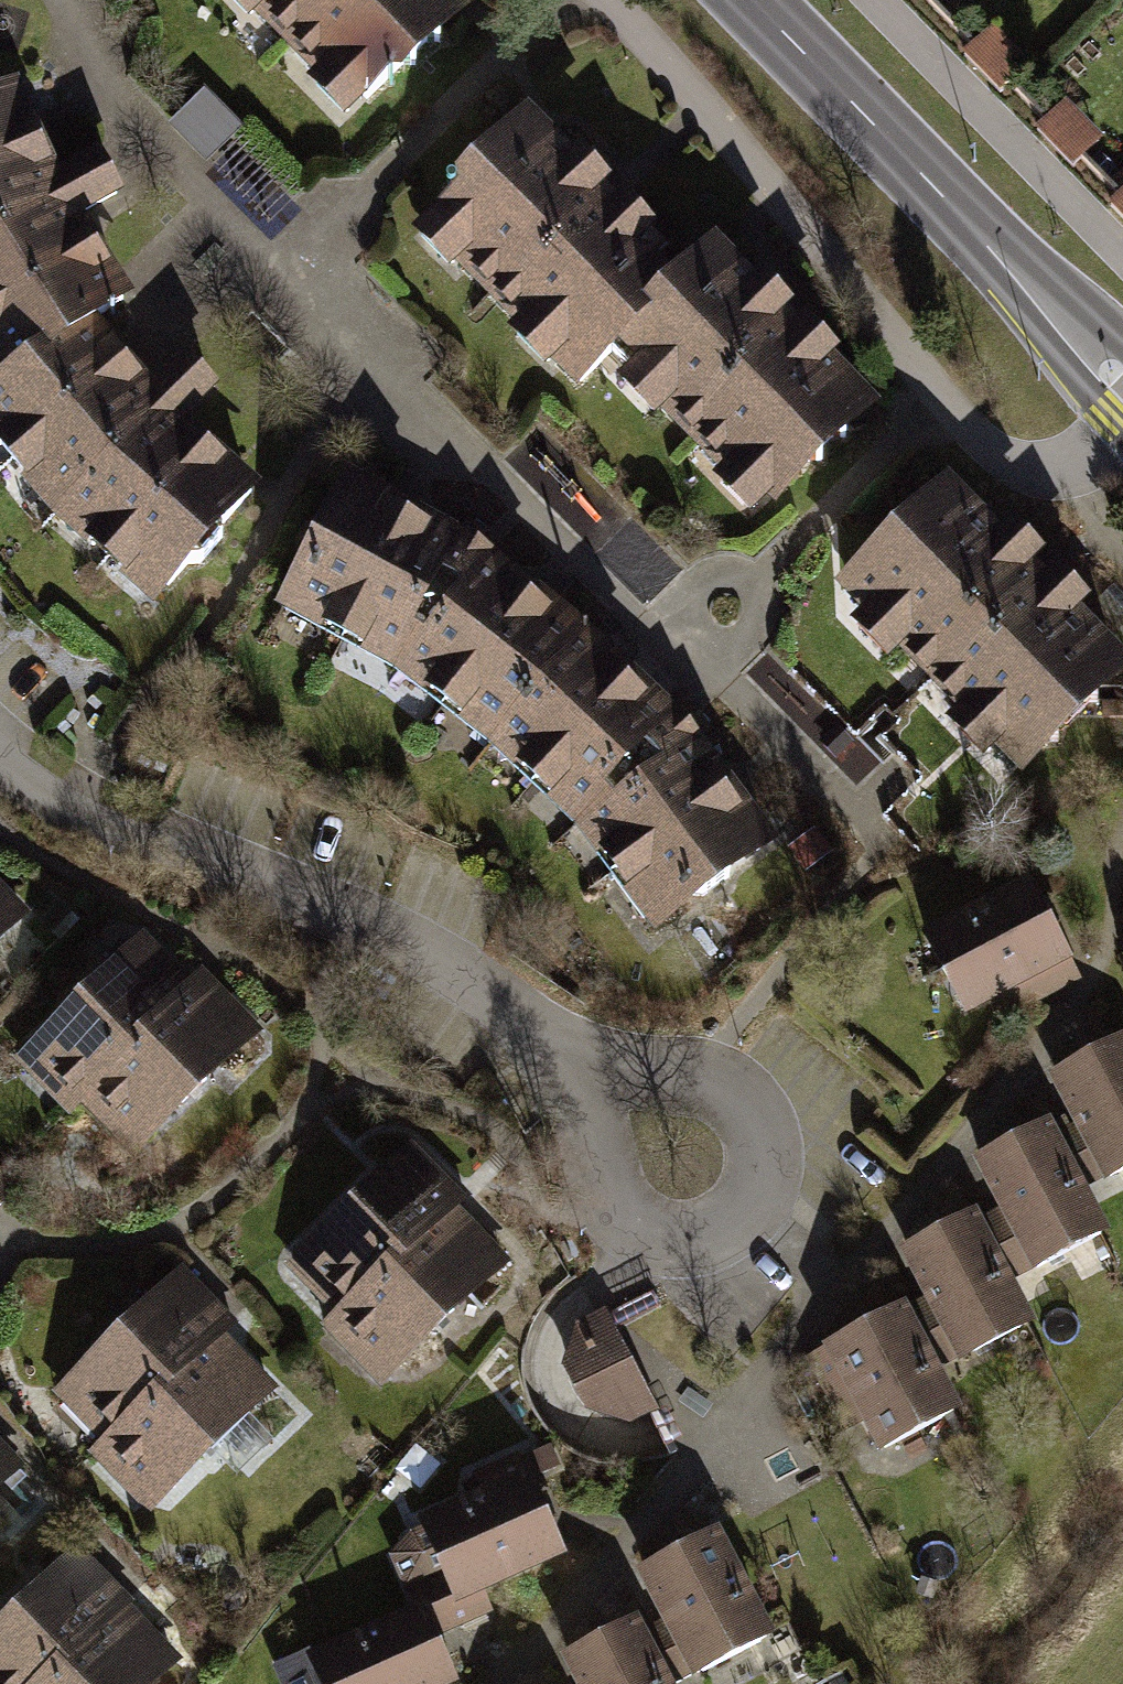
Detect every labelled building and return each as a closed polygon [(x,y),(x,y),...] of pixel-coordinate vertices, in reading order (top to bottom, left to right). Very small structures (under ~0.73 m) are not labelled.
[(458,12),(447,0),(222,0),(335,124),(458,12)] [(1020,63),(986,26),(957,53),(991,90),(1020,63)] [(22,102),(0,112),(0,394),(109,338),(138,323),(90,236),(129,214),(105,175),(69,189),(22,102)] [(1094,140),(1060,103),(1031,131),(1065,167),(1094,140)] [(706,290),(538,127),(410,258),(577,420),(610,384),(706,290)] [(1104,204),(1122,224),(1122,186),(1104,204)] [(769,545),(891,426),(732,264),(706,290),(610,384),(769,545)] [(266,489),(194,434),(228,402),(189,361),(157,394),(109,338),(0,394),(0,470),(50,530),(162,631),(266,489)] [(941,471),(825,584),(1015,777),(1122,672),(1122,656),(941,471)] [(491,563),(349,474),(264,623),(392,700),(453,751),(579,628),(491,563)] [(579,628),(453,751),(555,829),(605,890),(644,945),(780,848),(694,740),(652,695),(605,649),(579,628)] [(1066,960),(1022,878),(919,934),(962,1015),(1066,960)] [(185,988),(136,936),(75,994),(7,1058),(56,1110),(71,1096),(123,1046),(185,988)] [(199,974),(185,988),(123,1046),(71,1096),(132,1160),(261,1038),(199,974)] [(1048,1088),(1107,1192),(1122,1184),(1122,1046),(1048,1088)] [(459,1198),(403,1141),(277,1265),(333,1321),(448,1209),(459,1198)] [(1120,1250),(1060,1145),(976,1193),(1036,1297),(1120,1250)] [(509,1271),(448,1209),(333,1321),(314,1339),(376,1401),(509,1271)] [(1029,1318),(970,1214),(886,1261),(946,1365),(1029,1318)] [(233,1326),(177,1271),(50,1400),(107,1455),(216,1343),(233,1326)] [(952,1411),(893,1306),(809,1354),(868,1458),(952,1411)] [(667,1425),(606,1316),(579,1331),(561,1388),(579,1418),(634,1437),(667,1425)] [(273,1398),(216,1343),(107,1455),(92,1469),(149,1525),(273,1398)] [(17,1468),(0,1451),(0,1484),(17,1468)] [(517,1474),(411,1521),(451,1610),(557,1563),(517,1474)] [(127,1603),(77,1550),(0,1623),(0,1683),(42,1683),(127,1603)] [(726,1552),(642,1600),(690,1683),(738,1683),(786,1657),(726,1552)] [(183,1661),(127,1603),(42,1683),(159,1683),(183,1661)] [(310,1664),(319,1683),(459,1683),(426,1611),(310,1664)] [(644,1637),(561,1683),(671,1683),(644,1637)]
